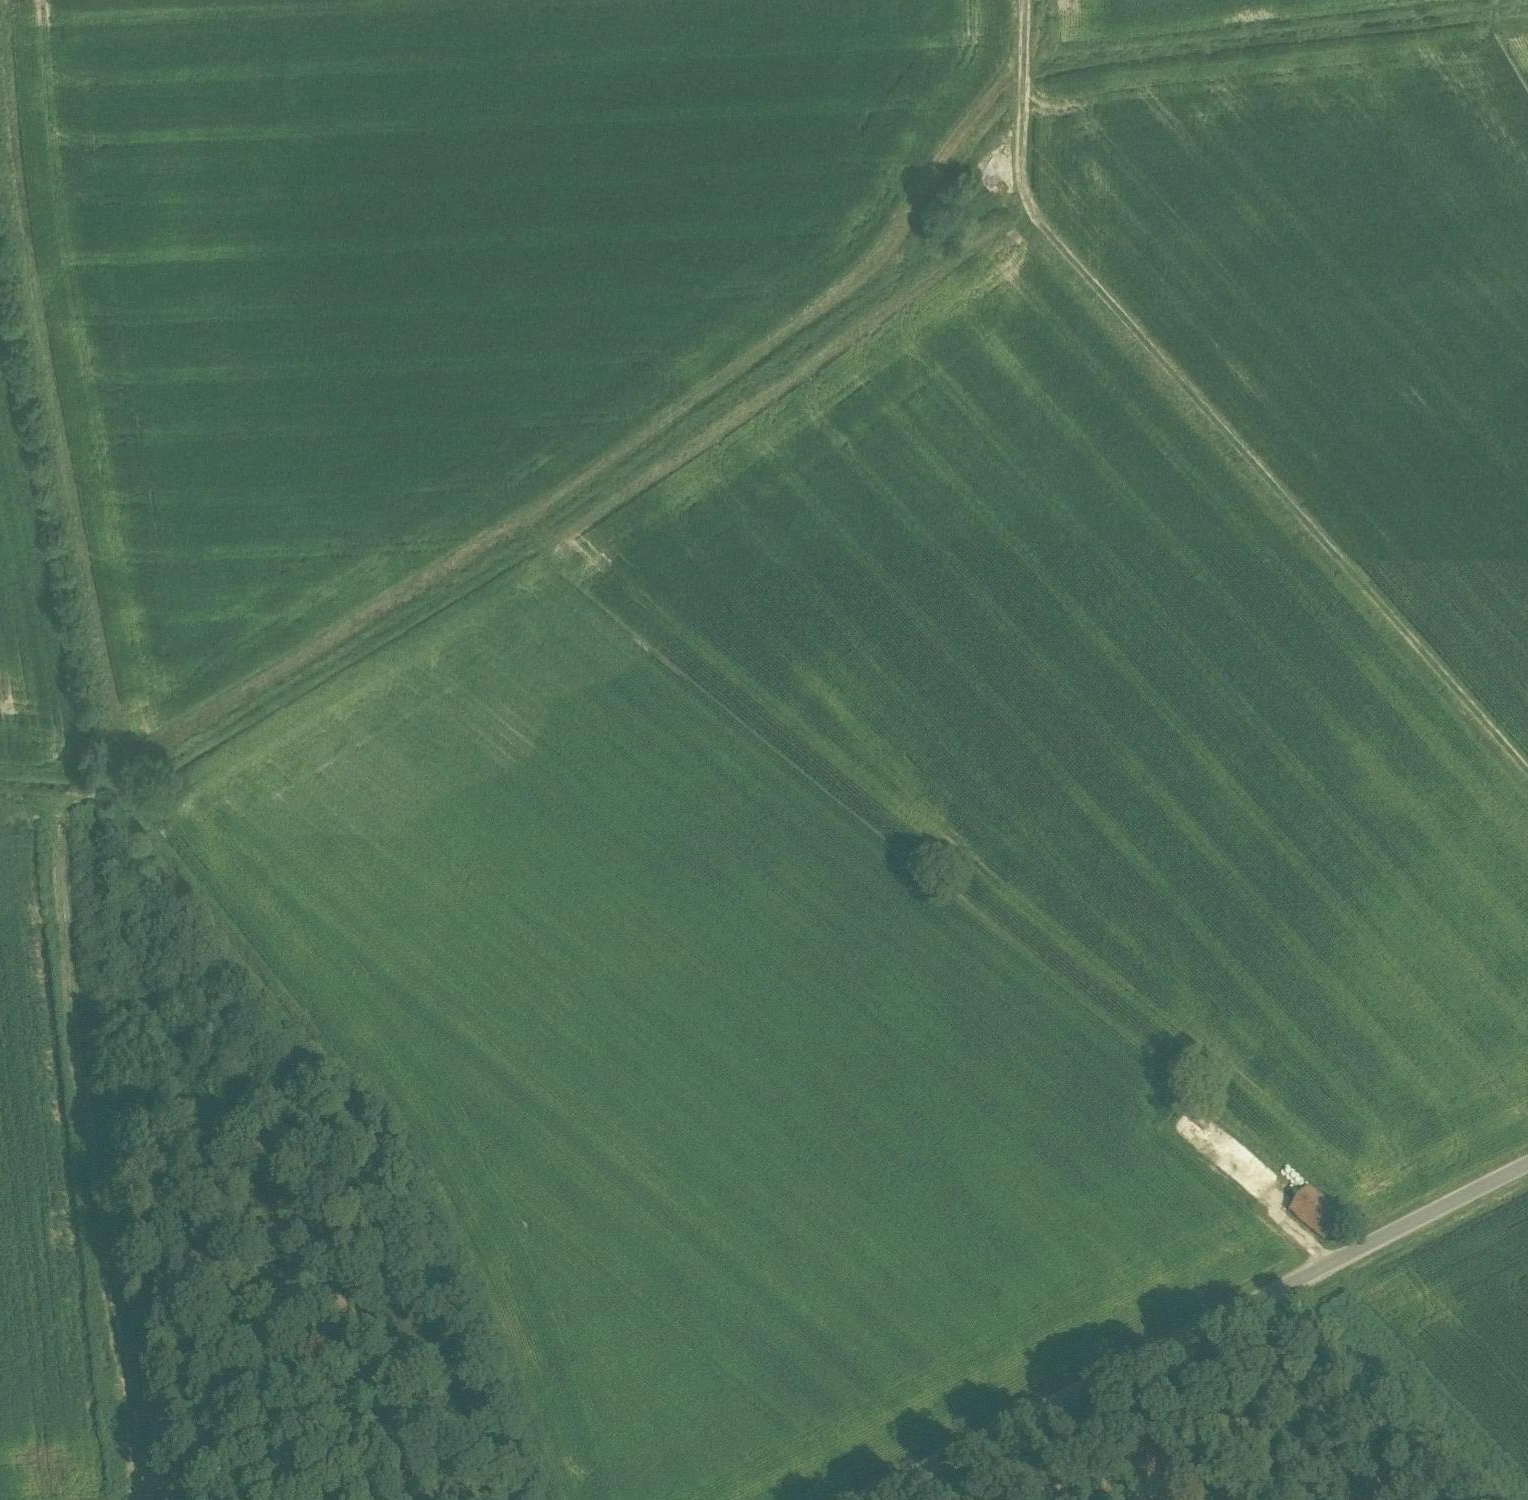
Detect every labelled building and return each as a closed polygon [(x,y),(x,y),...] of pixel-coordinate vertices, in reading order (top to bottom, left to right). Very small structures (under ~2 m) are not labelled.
[(1297,1200),(1283,1214),(1321,1245),(1332,1230),(1297,1200)]
